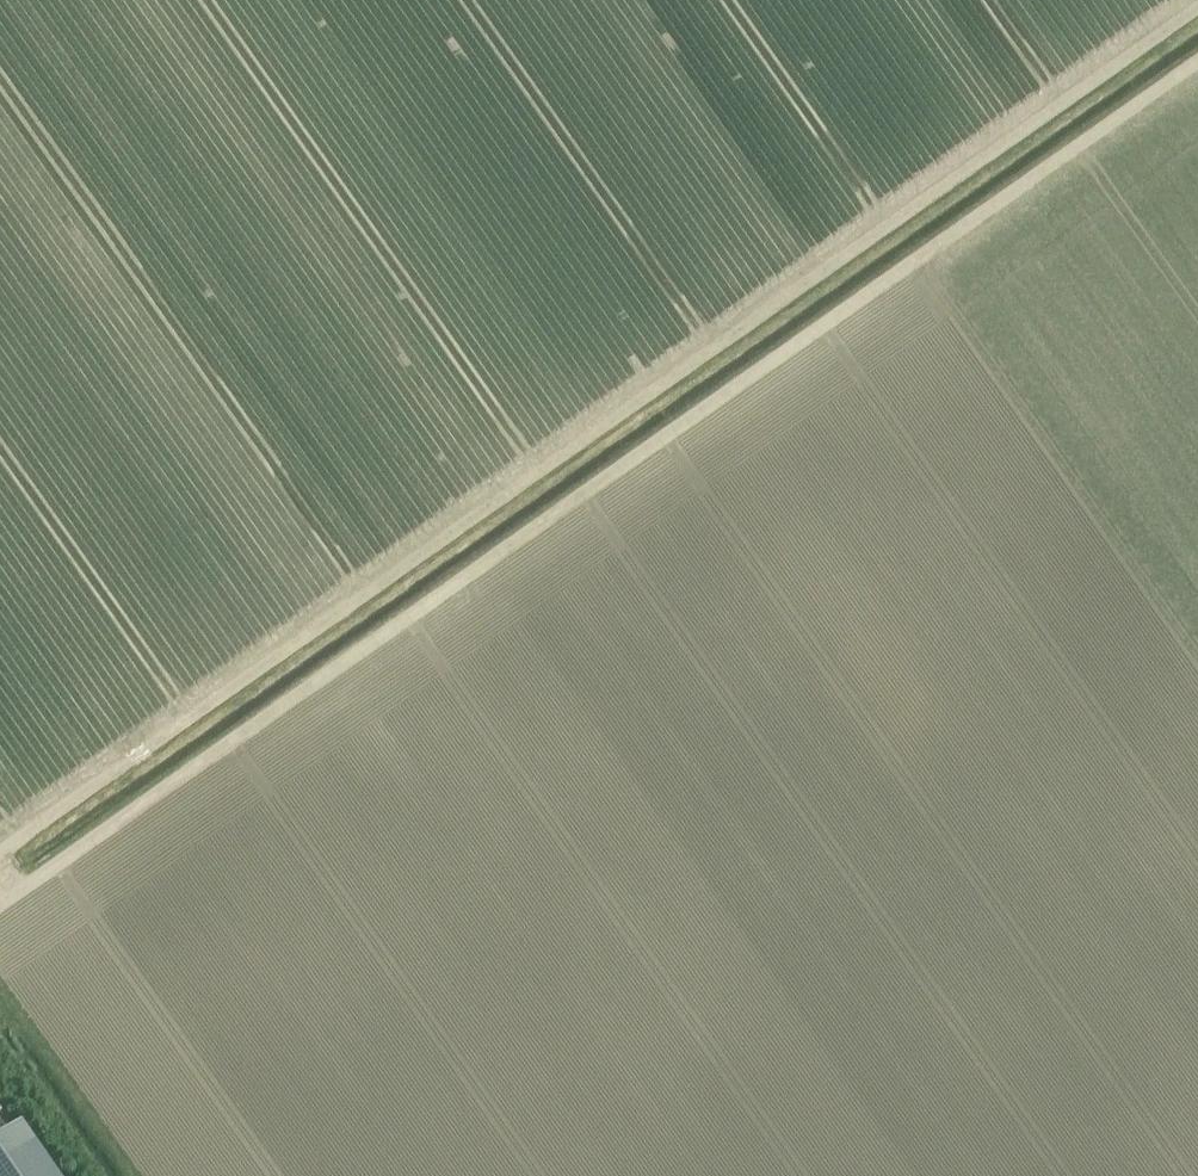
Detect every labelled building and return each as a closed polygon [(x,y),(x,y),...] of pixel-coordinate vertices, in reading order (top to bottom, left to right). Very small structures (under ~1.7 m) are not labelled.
[(2,1122),(0,1123),(0,1175),(43,1175),(2,1122)]
